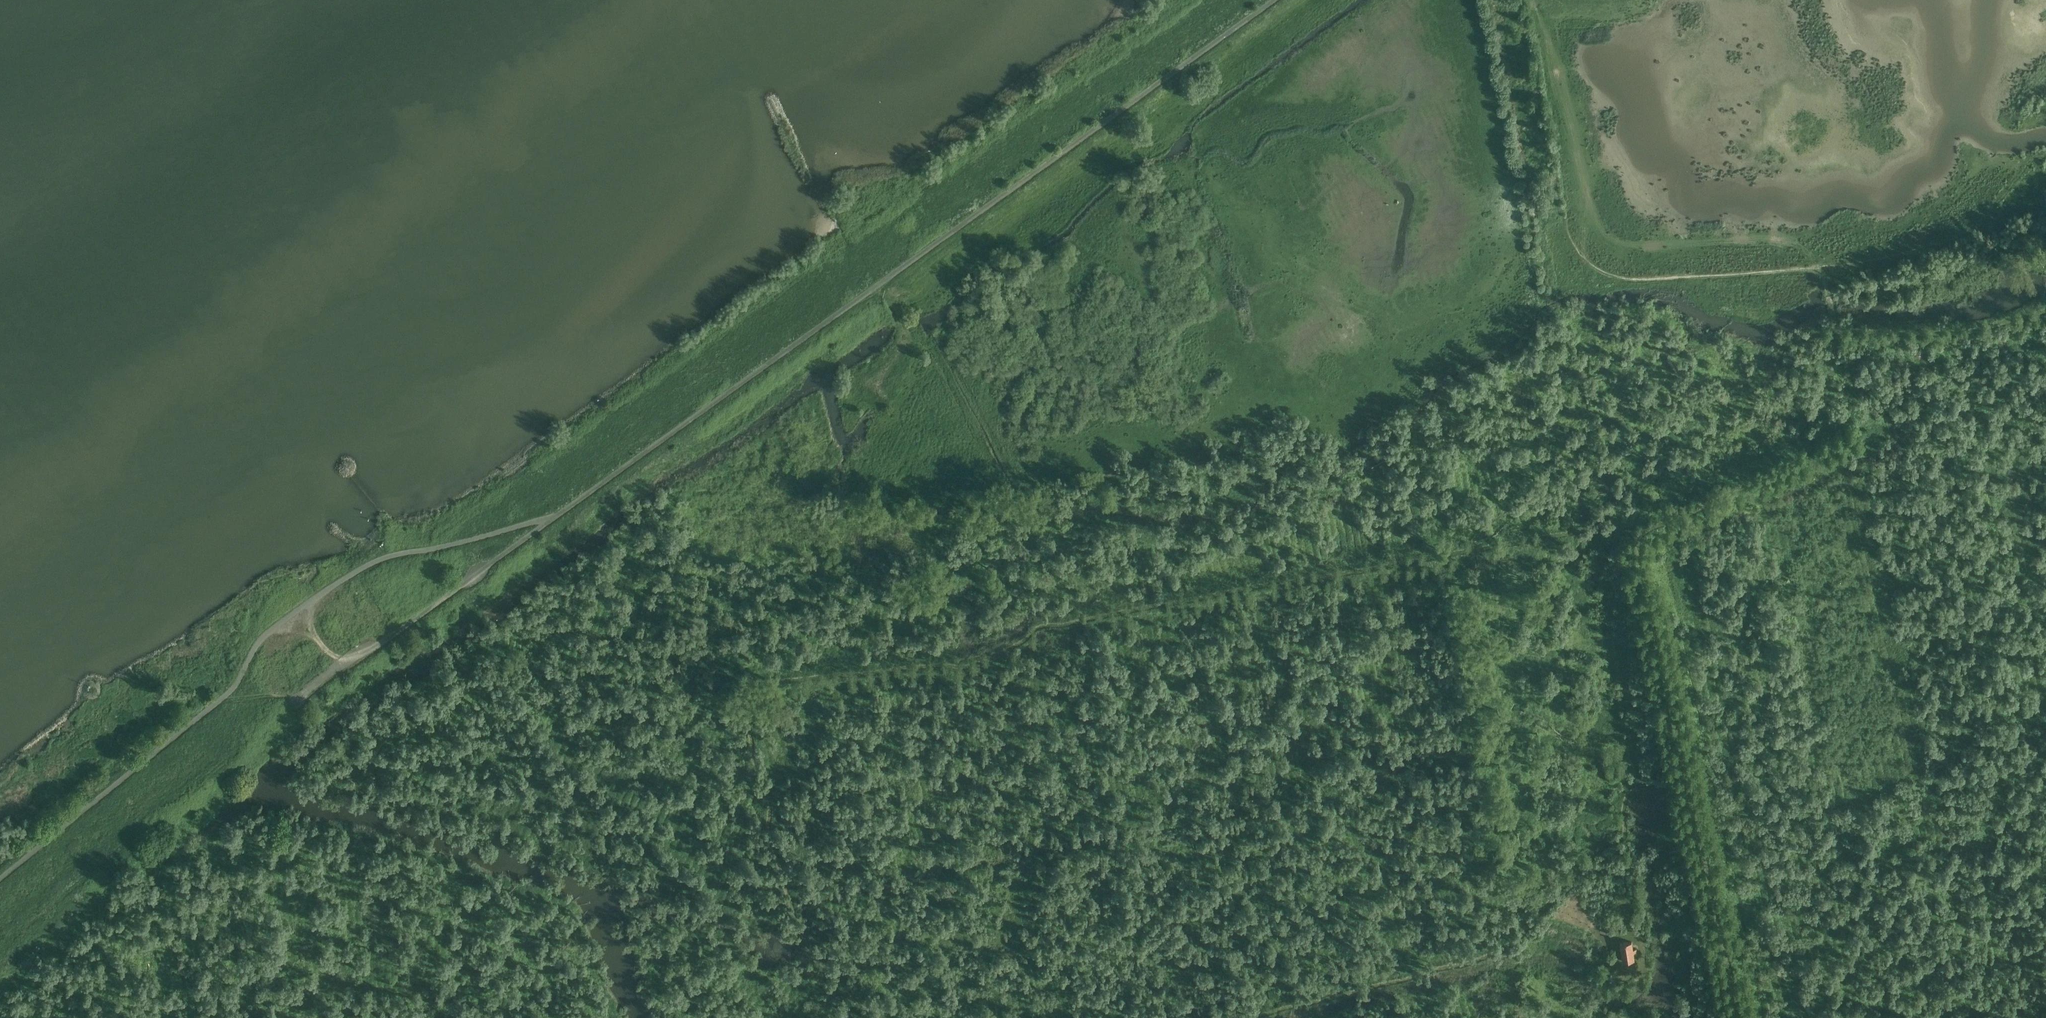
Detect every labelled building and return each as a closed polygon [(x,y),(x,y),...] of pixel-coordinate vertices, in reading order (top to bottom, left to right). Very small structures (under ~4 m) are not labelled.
[(1623,962),(1634,960),(1634,955),(1637,954),(1636,949),(1633,949),(1632,942),(1620,944),(1623,962)]
